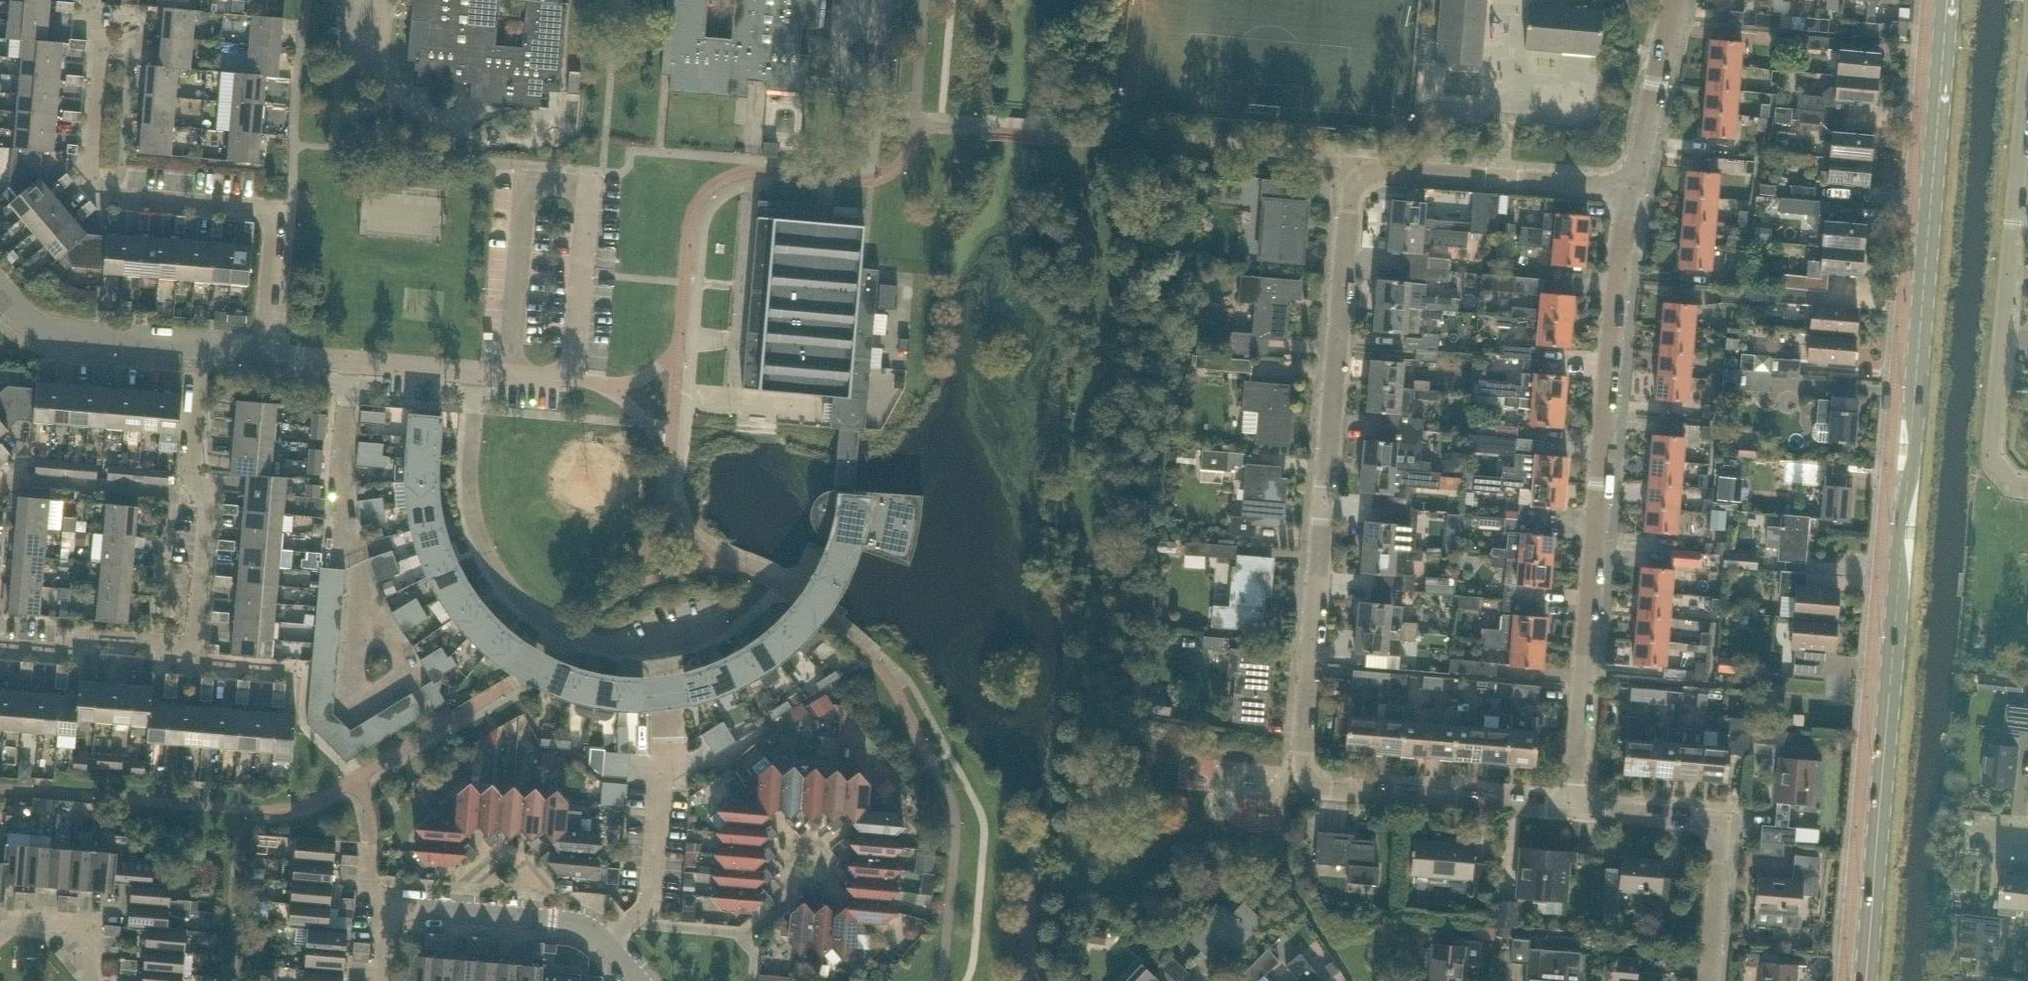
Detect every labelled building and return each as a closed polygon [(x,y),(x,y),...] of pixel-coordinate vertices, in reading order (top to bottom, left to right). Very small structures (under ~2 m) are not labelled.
[(567,5),(562,4),(563,0),(511,0),(527,1),(523,47),(496,45),(500,0),(415,0),(413,21),(410,57),(416,58),(414,86),(454,90),(455,77),(465,78),(465,73),(473,74),(470,101),(548,108),(550,91),(559,92),(561,70),(567,5)] [(662,74),(663,75),(663,73),(671,74),(670,91),(681,92),(681,91),(737,96),(737,97),(748,98),(750,71),(758,72),(758,77),(767,78),(766,90),(767,90),(767,89),(796,91),(796,93),(806,93),(810,55),(795,54),(797,27),(819,29),(819,28),(818,28),(821,0),(669,0),(665,52),(664,52),(662,74)] [(1437,62),(1480,66),(1485,0),(1442,0),(1437,62)] [(1569,10),(1528,6),(1524,48),(1599,54),(1602,13),(1599,13),(1600,0),(1570,0),(1569,10)] [(65,12),(66,2),(57,1),(56,11),(65,12)] [(243,13),(244,2),(233,1),(232,12),(243,13)] [(50,23),(51,5),(11,2),(9,20),(50,23)] [(74,12),(75,2),(66,2),(65,12),(74,12)] [(266,16),(284,18),(285,3),(267,2),(266,16)] [(197,10),(176,9),(165,8),(162,37),(194,40),(197,10)] [(1743,25),(1744,13),(1719,10),(1718,23),(1743,25)] [(1767,27),(1768,15),(1756,14),(1755,26),(1767,27)] [(284,18),(266,16),(252,15),(250,44),(282,47),(284,18)] [(1791,17),(1768,15),(1767,27),(1790,29),(1791,17)] [(1815,31),(1816,19),(1805,18),(1804,31),(1815,31)] [(1816,19),(1815,31),(1828,33),(1829,20),(1816,19)] [(48,41),(50,23),(9,20),(8,39),(24,40),(24,39),(48,41)] [(1890,25),(1865,23),(1853,22),(1852,34),(1889,38),(1890,25)] [(336,47),(338,27),(329,26),(328,38),(327,46),(336,47)] [(1776,36),(1775,44),(1788,45),(1788,37),(1776,36)] [(1827,52),(1828,49),(1828,38),(1794,36),(1794,46),(1803,47),(1802,50),(1827,52)] [(192,70),(194,40),(162,37),(160,66),(160,67),(180,69),(192,70)] [(78,49),(79,39),(70,38),(69,49),(78,49)] [(48,41),(24,39),(24,40),(22,57),(63,61),(64,42),(48,41)] [(88,40),(79,39),(78,49),(87,50),(88,40)] [(1741,68),(1743,43),(1710,41),(1708,65),(1741,68)] [(279,78),(282,47),(250,44),(247,73),(267,75),(267,76),(279,78)] [(1878,78),(1880,53),(1840,50),(1837,75),(1878,78)] [(61,79),(63,61),(22,57),(21,75),(61,79)] [(160,67),(160,66),(148,65),(145,95),(177,97),(180,69),(160,67)] [(1738,92),(1741,68),(1708,65),(1706,89),(1738,92)] [(579,94),(581,71),(569,70),(567,93),(579,94)] [(1779,84),(1781,72),(1773,71),(1771,83),(1779,84)] [(267,75),(247,73),(235,72),(232,102),(265,105),(267,76),(267,75)] [(75,85),(76,75),(67,74),(66,85),(75,85)] [(60,97),(61,79),(21,75),(19,93),(60,97)] [(84,86),(85,76),(76,75),(75,85),(84,86)] [(1876,103),(1878,78),(1837,75),(1836,89),(1830,88),(1823,95),(1823,99),(1799,97),(1798,110),(1834,113),(1835,100),(1876,103)] [(1736,116),(1738,92),(1706,89),(1704,113),(1736,116)] [(58,115),(60,97),(19,93),(18,112),(58,115)] [(175,126),(177,97),(145,95),(143,124),(175,126)] [(262,134),(265,105),(232,102),(230,131),(262,134)] [(1768,116),(1769,105),(1757,104),(1756,115),(1768,116)] [(1776,108),(1776,120),(1790,121),(1791,109),(1776,108)] [(1842,114),(1834,113),(1798,110),(1796,123),(1821,125),(1820,133),(1824,133),(1823,141),(1831,141),(1830,157),(1871,160),(1873,136),(1840,133),(1842,114)] [(72,121),(73,111),(64,111),(63,121),(72,121)] [(81,122),(82,112),(73,111),(72,121),(81,122)] [(57,133),(58,115),(18,112),(16,130),(57,133)] [(1735,139),(1736,116),(1704,113),(1702,136),(1735,139)] [(1764,132),(1767,120),(1758,118),(1756,131),(1764,132)] [(210,123),(209,140),(228,141),(229,124),(210,123)] [(172,156),(175,126),(143,124),(140,153),(172,156)] [(55,152),(57,133),(16,130),(15,148),(16,148),(42,150),(42,151),(55,152)] [(260,163),(262,134),(230,131),(227,161),(260,163)] [(765,143),(764,155),(776,155),(777,144),(765,143)] [(78,154),(79,145),(69,144),(68,153),(78,154)] [(42,151),(42,150),(16,148),(12,186),(20,195),(20,196),(41,178),(40,177),(42,151)] [(1869,185),(1871,160),(1830,157),(1829,172),(1821,171),(1820,182),(1869,185)] [(1756,161),(1748,161),(1747,173),(1755,174),(1756,161)] [(1717,199),(1719,175),(1687,172),(1685,197),(1717,199)] [(74,180),(69,174),(68,173),(61,178),(68,186),(74,180)] [(22,218),(53,192),(41,178),(20,196),(20,195),(10,203),(22,218)] [(61,192),(68,186),(61,178),(54,184),(61,192)] [(1265,200),(1260,258),(1262,258),(1302,262),(1307,202),(1304,201),(1305,182),(1263,179),(1262,178),(1260,199),(1265,200)] [(1814,202),(1816,189),(1777,185),(1776,199),(1814,202)] [(34,232),(65,205),(53,192),(22,218),(34,232)] [(1485,211),(1486,193),(1466,192),(1465,209),(1485,211)] [(1715,223),(1717,199),(1685,197),(1683,221),(1715,223)] [(1568,215),(1569,200),(1545,198),(1543,228),(1521,226),(1520,235),(1586,241),(1588,217),(1568,215)] [(841,199),(841,208),(865,209),(865,200),(841,199)] [(1826,203),(1814,202),(1776,199),(1775,211),(1807,214),(1807,218),(1808,222),(1809,225),(1814,230),(1817,232),(1820,233),(1823,234),(1822,247),(1863,250),(1865,225),(1825,221),(1826,203)] [(91,214),(98,208),(91,200),(85,206),(91,214)] [(878,269),(878,270),(861,269),(865,226),(815,221),(817,205),(818,205),(818,204),(776,201),(759,200),(743,388),(833,395),(831,428),(839,428),(837,454),(834,489),(854,491),(859,430),(865,431),(879,269),(878,269)] [(1424,218),(1425,203),(1393,200),(1391,225),(1450,230),(1485,233),(1496,234),(1498,213),(1487,212),(1476,211),(1475,223),(1424,218)] [(45,246),(76,219),(65,205),(34,232),(45,246)] [(84,219),(91,214),(85,206),(78,212),(84,219)] [(119,211),(112,210),(110,210),(109,220),(118,221),(119,211)] [(1746,225),(1747,213),(1735,212),(1734,224),(1738,225),(1746,225)] [(151,213),(143,213),(141,213),(140,221),(150,222),(151,213)] [(187,216),(179,216),(177,216),(176,224),(186,225),(187,216)] [(65,253),(88,233),(76,219),(45,246),(58,260),(65,253)] [(223,219),(215,219),(213,219),(212,227),(223,228),(223,219)] [(150,231),(150,222),(140,221),(139,230),(150,231)] [(255,222),(248,222),(246,221),(245,232),(254,232),(255,222)] [(1714,239),(1715,223),(1683,221),(1681,245),(1713,248),(1721,248),(1721,240),(1714,239)] [(186,234),(186,225),(176,224),(176,233),(186,234)] [(1514,235),(1515,225),(1503,224),(1502,234),(1514,235)] [(1449,240),(1450,230),(1391,225),(1389,250),(1421,253),(1422,238),(1449,240)] [(222,237),(223,228),(212,227),(212,236),(222,237)] [(107,237),(89,234),(88,233),(65,253),(74,264),(105,267),(107,237)] [(123,275),(126,234),(108,233),(107,237),(105,267),(104,273),(123,275)] [(141,276),(144,236),(126,234),(123,275),(141,276)] [(1584,266),(1586,241),(1520,235),(1519,245),(1553,248),(1552,263),(1584,266)] [(159,278),(162,238),(144,236),(141,276),(159,278)] [(177,279),(180,239),(162,238),(159,278),(177,279)] [(195,281),(198,241),(180,239),(177,279),(195,281)] [(213,282),(216,242),(198,241),(195,281),(213,282)] [(231,284),(234,244),(216,242),(213,282),(231,284)] [(250,286),(253,245),(234,244),(231,284),(250,286)] [(1711,272),(1713,248),(1681,245),(1679,269),(1711,272)] [(1861,275),(1863,250),(1822,247),(1821,261),(1808,260),(1807,276),(1783,275),(1782,288),(1806,290),(1827,291),(1828,272),(1861,275)] [(1448,271),(1449,260),(1428,258),(1427,270),(1448,271)] [(1447,283),(1448,271),(1427,270),(1426,281),(1447,283)] [(1513,294),(1515,277),(1481,274),(1480,291),(1513,294)] [(1743,288),(1744,277),(1723,276),(1722,287),(1743,288)] [(1299,297),(1300,282),(1243,278),(1241,300),(1257,301),(1254,336),(1234,335),(1233,351),(1266,354),(1267,337),(1285,338),(1288,303),(1285,303),(1285,296),(1299,297)] [(1409,299),(1410,283),(1378,280),(1376,306),(1436,310),(1436,302),(1409,299)] [(1747,285),(1746,300),(1775,302),(1777,288),(1747,285)] [(1806,290),(1782,288),(1777,288),(1775,302),(1805,304),(1806,290)] [(1571,321),(1574,296),(1542,293),(1540,309),(1512,307),(1511,316),(1571,321)] [(1742,305),(1742,294),(1722,293),(1721,303),(1742,305)] [(1693,330),(1696,305),(1664,302),(1662,327),(1693,330)] [(1855,336),(1858,308),(1812,305),(1810,333),(1855,336)] [(1444,312),(1436,310),(1376,306),(1374,330),(1406,333),(1406,332),(1419,333),(1420,319),(1443,321),(1444,312)] [(228,321),(228,320),(229,313),(214,311),(214,319),(228,321)] [(1511,316),(1496,315),(1496,326),(1510,327),(1510,326),(1537,328),(1536,343),(1569,346),(1571,321),(1511,316)] [(1740,333),(1741,325),(1729,324),(1728,332),(1740,333)] [(1691,353),(1693,330),(1662,327),(1660,350),(1691,353)] [(1443,341),(1443,334),(1436,333),(1435,337),(1418,336),(1416,350),(1438,352),(1446,352),(1446,341),(1443,341)] [(1853,365),(1855,336),(1810,333),(1808,361),(1853,365)] [(1738,350),(1739,339),(1727,338),(1726,349),(1738,350)] [(1536,358),(1537,347),(1503,344),(1502,356),(1523,357),(1536,358)] [(1437,363),(1438,352),(1416,350),(1415,361),(1437,363)] [(1689,377),(1691,353),(1660,350),(1658,375),(1689,377)] [(1771,372),(1802,374),(1803,360),(1771,357),(1771,356),(1742,353),(1740,369),(1771,372)] [(1737,368),(1738,357),(1725,356),(1724,367),(1737,368)] [(1251,374),(1252,362),(1196,357),(1195,369),(1251,374)] [(1548,359),(1536,358),(1523,357),(1521,387),(1505,387),(1504,396),(1564,401),(1567,376),(1547,375),(1548,359)] [(1401,389),(1404,363),(1371,360),(1369,386),(1401,389)] [(1737,370),(1724,369),(1724,379),(1736,380),(1737,370)] [(1771,372),(1740,369),(1737,369),(1737,370),(1736,380),(1735,389),(1769,392),(1771,372)] [(1687,402),(1689,377),(1658,375),(1656,399),(1687,402)] [(1429,391),(1430,382),(1414,380),(1412,390),(1429,391)] [(53,423),(56,383),(38,382),(37,390),(35,419),(34,422),(53,423)] [(71,425),(74,385),(56,383),(53,423),(71,425)] [(1282,388),(1249,384),(1247,384),(1244,410),(1245,410),(1243,431),(1258,433),(1258,441),(1288,444),(1292,397),(1280,396),(1280,389),(1282,389),(1282,388)] [(89,427),(92,386),(74,385),(71,425),(89,427)] [(107,428),(110,388),(92,386),(89,427),(107,428)] [(1412,390),(1401,389),(1369,386),(1367,410),(1412,414),(1414,399),(1428,401),(1428,400),(1437,401),(1438,392),(1429,391),(1412,390)] [(37,390),(9,388),(0,396),(0,420),(6,428),(7,427),(18,418),(35,419),(37,390)] [(125,430),(128,389),(110,388),(107,428),(125,430)] [(143,431),(146,391),(128,389),(125,430),(143,431)] [(161,433),(164,392),(146,391),(143,431),(161,433)] [(179,434),(183,394),(164,392),(161,433),(179,434)] [(1504,397),(1475,395),(1474,407),(1503,410),(1504,405),(1532,408),(1530,424),(1562,427),(1564,401),(1504,396),(1504,397)] [(1852,412),(1854,397),(1832,396),(1832,401),(1819,400),(1817,422),(1815,424),(1813,427),(1812,435),(1814,437),(1815,439),(1818,441),(1854,444),(1857,413),(1852,412)] [(277,422),(278,404),(238,400),(236,419),(277,422)] [(1704,404),(1703,417),(1711,417),(1712,405),(1704,404)] [(386,424),(387,412),(362,410),(361,422),(386,424)] [(325,427),(326,414),(314,413),(313,426),(325,427)] [(441,419),(442,417),(411,414),(410,418),(409,425),(408,429),(407,436),(438,439),(439,432),(438,432),(439,428),(441,419)] [(275,440),(277,422),(236,419),(235,437),(275,440)] [(1507,425),(1508,421),(1480,419),(1479,434),(1516,438),(1518,438),(1519,427),(1507,425)] [(9,430),(7,427),(6,428),(0,420),(0,437),(9,430)] [(1432,432),(1432,422),(1410,420),(1410,430),(1432,432)] [(1709,438),(1710,426),(1699,425),(1697,437),(1709,438)] [(324,439),(325,427),(313,426),(312,438),(324,439)] [(1447,433),(1432,432),(1410,430),(1409,442),(1446,445),(1447,433)] [(1685,437),(1683,437),(1653,434),(1651,459),(1683,461),(1685,437)] [(438,445),(438,439),(407,436),(406,440),(406,447),(405,450),(405,457),(438,460),(438,459),(438,454),(437,445),(438,445)] [(274,458),(275,440),(235,437),(233,455),(274,458)] [(1537,440),(1518,438),(1516,438),(1514,468),(1507,468),(1506,477),(1566,482),(1568,457),(1536,455),(1537,440)] [(1394,470),(1396,443),(1364,440),(1362,467),(1394,470)] [(383,455),(384,443),(359,441),(358,453),(383,456),(387,456),(383,455)] [(13,456),(7,449),(0,455),(0,456),(5,462),(13,456)] [(322,462),(323,450),(311,449),(309,461),(322,462)] [(1204,470),(1231,472),(1232,466),(1243,467),(1244,454),(1218,452),(1217,455),(1205,454),(1204,470)] [(387,456),(383,456),(358,453),(357,466),(386,468),(387,456)] [(273,476),(274,458),(233,455),(232,474),(248,475),(248,474),(273,476)] [(405,457),(403,457),(392,456),(392,482),(405,482),(436,481),(436,475),(435,475),(437,470),(438,466),(438,462),(438,460),(405,457)] [(1681,485),(1683,461),(1651,459),(1649,483),(1681,485)] [(1825,475),(1826,463),(1778,459),(1777,473),(1825,477),(1825,475)] [(48,474),(49,461),(37,460),(36,473),(48,474)] [(60,475),(62,462),(49,461),(48,474),(60,475)] [(321,475),(322,462),(309,461),(308,474),(321,475)] [(1422,472),(1422,462),(1407,461),(1406,471),(1422,472)] [(84,477),(85,464),(73,463),(72,476),(84,477)] [(97,478),(98,465),(85,464),(84,477),(97,478)] [(120,480),(121,467),(109,466),(108,479),(120,480)] [(1277,489),(1279,468),(1248,466),(1243,519),(1233,518),(1231,532),(1253,534),(1254,522),(1281,525),(1282,523),(1281,523),(1285,490),(1277,489)] [(133,468),(121,467),(120,480),(132,481),(133,468)] [(1406,471),(1394,470),(1362,467),(1360,491),(1373,492),(1372,507),(1379,508),(1447,514),(1448,503),(1428,502),(1427,512),(1406,510),(1407,499),(1392,498),(1393,479),(1421,482),(1422,472),(1406,471)] [(156,483),(157,470),(145,469),(144,482),(156,483)] [(1446,482),(1466,483),(1466,469),(1447,469),(1446,482)] [(169,471),(157,470),(156,483),(168,484),(169,471)] [(273,476),(248,474),(248,475),(246,492),(287,495),(289,477),(273,476)] [(1700,474),(1699,486),(1707,487),(1708,475),(1700,474)] [(1846,477),(1825,475),(1825,477),(1820,519),(1847,521),(1850,487),(1845,487),(1846,477)] [(1563,507),(1566,482),(1506,477),(1505,486),(1533,489),(1531,504),(1519,503),(1518,519),(1539,521),(1547,521),(1549,506),(1563,507)] [(1720,477),(1718,499),(1738,501),(1740,478),(1720,477)] [(435,488),(436,488),(436,481),(405,482),(406,490),(406,494),(407,502),(408,506),(439,502),(439,501),(438,496),(437,492),(435,488)] [(1679,509),(1681,485),(1649,483),(1647,507),(1679,509)] [(319,498),(320,485),(308,484),(306,497),(319,498)] [(826,538),(831,540),(828,548),(816,575),(842,589),(853,567),(859,549),(910,565),(916,545),(922,516),(923,495),(854,491),(834,489),(827,491),(820,495),(814,502),(811,510),(811,517),(812,523),(814,527),(815,529),(817,531),(819,533),(821,535),(823,537),(826,538)] [(285,513),(287,495),(246,492),(245,510),(285,513)] [(49,528),(51,499),(19,496),(17,526),(33,527),(49,528)] [(360,512),(385,509),(383,497),(358,500),(360,512)] [(1709,512),(1710,499),(1702,498),(1701,511),(1709,512)] [(439,504),(439,502),(408,506),(409,513),(410,517),(411,524),(413,530),(441,523),(439,517),(439,513),(439,508),(439,504)] [(136,536),(139,506),(107,503),(104,533),(136,536)] [(230,514),(230,504),(222,503),(221,514),(230,514)] [(238,515),(239,505),(230,504),(230,514),(238,515)] [(1676,534),(1679,509),(1647,507),(1644,531),(1676,534)] [(1447,514),(1379,508),(1378,523),(1365,522),(1363,548),(1396,551),(1407,552),(1423,553),(1424,544),(1408,542),(1409,528),(1416,529),(1418,512),(1447,514)] [(361,525),(386,521),(385,509),(360,512),(361,525)] [(284,531),(285,513),(245,510),(243,528),(284,531)] [(1728,511),(1712,510),(1710,527),(1726,529),(1728,511)] [(1768,526),(1766,547),(1779,548),(1778,560),(1805,563),(1808,532),(1808,527),(1809,518),(1781,516),(1780,526),(1779,526),(1779,527),(1768,526)] [(1539,521),(1518,519),(1505,517),(1504,533),(1521,535),(1519,551),(1492,549),(1492,558),(1551,564),(1553,538),(1538,537),(1539,521)] [(443,530),(442,527),(441,523),(413,530),(414,534),(416,542),(417,546),(420,553),(449,544),(448,542),(446,538),(445,534),(443,530)] [(49,528),(33,527),(17,526),(14,554),(46,557),(49,528)] [(282,549),(284,531),(243,528),(241,546),(282,549)] [(86,532),(76,531),(75,545),(85,546),(86,532)] [(134,565),(136,536),(104,533),(101,562),(134,565)] [(227,550),(227,539),(219,539),(218,549),(227,550)] [(235,550),(236,540),(227,539),(227,550),(235,550)] [(1176,542),(1159,541),(1159,552),(1175,553),(1176,542)] [(1236,559),(1237,546),(1186,541),(1185,554),(1209,556),(1209,564),(1230,566),(1230,559),(1236,559)] [(291,560),(299,561),(303,544),(294,542),(291,560)] [(1724,554),(1724,552),(1725,542),(1717,542),(1716,553),(1724,554)] [(449,545),(449,544),(420,553),(423,561),(424,565),(429,576),(455,564),(452,558),(451,554),(450,549),(449,545)] [(281,567),(282,549),(241,546),(240,564),(281,567)] [(1394,575),(1396,551),(1363,548),(1361,573),(1376,574),(1374,589),(1397,591),(1413,592),(1415,576),(1394,575)] [(373,570),(397,561),(393,550),(369,558),(373,570)] [(1698,566),(1699,552),(1675,550),(1674,564),(1698,566)] [(1422,563),(1423,553),(1407,552),(1406,561),(1422,563)] [(44,586),(46,557),(14,554),(12,583),(44,586)] [(1754,570),(1755,557),(1724,555),(1723,567),(1754,570)] [(1269,589),(1272,560),(1240,557),(1239,570),(1235,569),(1234,572),(1230,571),(1230,578),(1234,578),(1231,610),(1215,609),(1213,626),(1263,630),(1267,589),(1269,589)] [(1549,587),(1551,564),(1492,558),(1491,567),(1506,569),(1504,598),(1533,601),(1534,585),(1549,587)] [(401,573),(397,561),(373,570),(377,581),(401,573)] [(131,594),(134,565),(101,562),(99,591),(131,594)] [(279,585),(281,567),(240,564),(238,582),(279,585)] [(458,570),(455,564),(429,576),(431,579),(435,587),(441,597),(467,582),(466,580),(463,577),(458,570)] [(1672,594),(1674,569),(1642,566),(1640,591),(1672,594)] [(333,568),(321,567),(319,591),(331,592),(333,568)] [(344,593),(346,569),(333,568),(331,592),(344,593)] [(1807,573),(1804,572),(1781,570),(1779,596),(1796,597),(1794,617),(1836,620),(1839,589),(1805,587),(1807,573)] [(223,586),(224,576),(216,575),(215,585),(223,586)] [(232,587),(233,576),(224,576),(223,586),(232,587)] [(1455,580),(1427,577),(1425,593),(1454,596),(1455,580)] [(66,580),(66,595),(81,594),(81,580),(66,580)] [(277,603),(279,585),(238,582),(237,600),(277,603)] [(467,583),(468,583),(467,582),(441,597),(448,607),(452,614),(455,617),(477,600),(473,595),(471,591),(469,587),(467,583)] [(41,616),(44,586),(12,583),(9,613),(41,616)] [(1397,591),(1374,589),(1372,589),(1371,603),(1359,602),(1357,626),(1416,631),(1417,622),(1401,621),(1402,606),(1393,605),(1393,601),(1396,601),(1397,591)] [(129,623),(131,594),(99,591),(96,620),(129,623)] [(344,593),(331,592),(319,591),(318,603),(343,605),(344,593)] [(1670,617),(1672,594),(1640,591),(1638,615),(1670,617)] [(398,623),(423,608),(417,597),(392,613),(398,623)] [(1531,616),(1533,601),(1504,598),(1502,614),(1514,615),(1512,631),(1485,628),(1484,637),(1544,643),(1546,618),(1531,616)] [(1712,598),(1711,610),(1719,611),(1720,599),(1712,598)] [(276,621),(277,603),(237,600),(235,618),(276,621)] [(481,606),(481,605),(477,600),(455,617),(460,623),(462,627),(470,636),(492,615),(491,614),(488,611),(484,608),(481,606)] [(342,617),(343,605),(318,603),(317,615),(342,617)] [(404,634),(429,618),(423,608),(398,623),(404,634)] [(810,635),(816,628),(792,608),(791,610),(788,614),(785,617),(783,621),(778,626),(798,647),(801,644),(807,638),(810,635)] [(220,622),(221,612),(213,611),(212,621),(220,622)] [(229,623),(230,612),(221,612),(220,622),(229,623)] [(341,629),(342,617),(317,615),(316,627),(341,629)] [(493,616),(492,615),(470,636),(476,642),(479,644),(484,650),(487,653),(506,631),(501,627),(499,623),(496,620),(493,616)] [(1668,642),(1670,617),(1638,615),(1636,639),(1668,642)] [(1833,651),(1836,620),(1794,617),(1791,648),(1795,648),(1793,672),(1819,674),(1821,650),(1833,651)] [(274,639),(276,621),(235,618),(234,636),(274,639)] [(72,634),(88,636),(90,624),(74,622),(72,634)] [(796,649),(798,647),(778,626),(774,630),(770,632),(766,634),(762,637),(761,638),(781,664),(787,672),(790,670),(796,665),(798,663),(799,660),(799,658),(799,655),(799,653),(797,650),(796,649)] [(1431,633),(1416,631),(1357,626),(1354,651),(1387,654),(1388,639),(1429,642),(1431,633)] [(340,641),(341,629),(316,627),(315,639),(340,641)] [(511,636),(506,631),(487,653),(491,656),(497,661),(504,666),(507,669),(525,643),(523,642),(519,639),(515,637),(511,636)] [(273,658),(274,639),(234,636),(232,655),(273,658)] [(1229,639),(1212,638),(1202,637),(1201,650),(1227,652),(1229,639)] [(1542,668),(1544,643),(1484,637),(1484,647),(1511,649),(1509,665),(1542,668)] [(781,664),(761,638),(760,639),(756,642),(753,645),(750,648),(744,651),(759,676),(766,687),(771,683),(779,677),(777,667),(781,664)] [(339,653),(340,641),(315,639),(314,651),(339,653)] [(1677,642),(1668,642),(1636,639),(1634,664),(1666,666),(1668,649),(1677,650),(1677,642)] [(221,654),(221,645),(211,644),(210,653),(221,654)] [(448,657),(442,647),(420,660),(426,670),(448,657)] [(338,665),(339,653),(314,651),(313,663),(338,665)] [(752,680),(759,676),(744,651),(739,655),(735,656),(730,657),(726,659),(725,660),(738,688),(745,684),(749,682),(752,680)] [(1265,724),(1271,654),(1231,652),(1229,675),(1237,676),(1233,721),(1265,724)] [(444,674),(458,666),(451,655),(448,657),(426,670),(433,680),(442,683),(444,674)] [(730,691),(738,688),(725,660),(723,660),(724,660),(719,662),(716,665),(712,668),(712,667),(706,670),(715,697),(727,693),(730,691)] [(34,662),(25,662),(22,661),(21,673),(33,674),(34,662)] [(1497,676),(1497,675),(1498,666),(1451,662),(1449,672),(1497,676)] [(337,677),(338,665),(313,663),(312,675),(337,677)] [(562,664),(560,663),(548,691),(560,696),(572,700),(580,672),(574,670),(570,668),(566,666),(562,664)] [(70,665),(61,665),(58,664),(57,676),(69,677),(70,665)] [(1705,680),(1707,672),(1666,669),(1665,677),(1705,680)] [(704,700),(715,697),(706,670),(700,672),(695,672),(691,672),(687,673),(684,674),(692,704),(704,700)] [(830,684),(841,677),(837,670),(826,677),(830,684)] [(586,674),(581,672),(580,672),(572,700),(576,701),(576,704),(576,708),(577,711),(579,714),(582,715),(592,717),(593,718),(601,675),(600,675),(595,675),(591,674),(586,674)] [(1378,688),(1379,674),(1353,672),(1352,686),(1378,688)] [(32,686),(33,674),(21,673),(20,685),(32,686)] [(178,674),(170,674),(166,673),(165,685),(177,686),(178,674)] [(1389,689),(1390,675),(1379,674),(1378,688),(1389,689)] [(336,689),(337,677),(312,675),(311,687),(336,689)] [(603,676),(601,675),(593,718),(594,718),(604,719),(607,719),(610,718),(613,715),(614,712),(615,708),(619,709),(622,680),(615,680),(611,678),(607,677),(603,676)] [(69,689),(69,677),(57,676),(56,688),(69,689)] [(214,677),(206,677),(202,676),(201,688),(213,689),(214,677)] [(821,690),(830,684),(826,677),(816,683),(821,690)] [(1432,692),(1433,679),(1423,678),(1422,692),(1432,692)] [(250,680),(242,680),(238,679),(237,691),(249,692),(250,680)] [(636,710),(645,709),(644,679),(642,679),(637,679),(633,680),(629,681),(628,681),(622,680),(619,709),(632,709),(636,710)] [(1433,679),(1432,692),(1442,693),(1443,679),(1433,679)] [(96,722),(99,681),(80,680),(79,696),(80,696),(78,720),(96,722)] [(440,691),(442,683),(433,680),(422,687),(435,708),(446,702),(440,691)] [(114,723),(117,683),(99,681),(96,722),(114,723)] [(287,683),(279,683),(274,682),(273,694),(286,695),(287,683)] [(1485,697),(1487,683),(1477,682),(1476,696),(1485,697)] [(131,725),(135,684),(117,683),(114,723),(131,725)] [(807,698),(817,692),(811,683),(801,689),(807,698)] [(1487,683),(1485,697),(1496,698),(1497,684),(1487,683)] [(153,702),(154,686),(135,684),(131,725),(149,726),(152,702),(153,702)] [(176,698),(177,686),(165,685),(164,697),(176,698)] [(1539,702),(1540,688),(1513,685),(1512,699),(1539,702)] [(335,701),(336,689),(311,687),(310,699),(335,701)] [(1784,703),(1785,689),(1766,687),(1765,702),(1784,703)] [(212,701),(213,689),(201,688),(200,700),(212,701)] [(1655,706),(1656,691),(1631,689),(1629,704),(1655,706)] [(22,732),(26,691),(8,690),(4,730),(22,732)] [(40,733),(44,693),(26,691),(22,732),(40,733)] [(248,704),(249,692),(237,691),(236,703),(248,704)] [(1665,707),(1666,692),(1656,691),(1655,706),(1665,707)] [(58,735),(62,694),(44,693),(40,733),(58,735)] [(415,720),(425,714),(412,693),(402,699),(415,720)] [(1361,719),(1363,694),(1351,693),(1346,750),(1373,752),(1376,720),(1361,719)] [(1698,693),(1696,707),(1706,708),(1707,694),(1698,693)] [(80,696),(79,696),(62,694),(58,735),(77,736),(78,720),(80,696)] [(285,707),(286,695),(273,694),(272,706),(285,707)] [(825,694),(811,703),(820,717),(834,708),(825,694)] [(1169,715),(1171,699),(1143,695),(1141,711),(1169,715)] [(334,713),(335,701),(310,699),(308,723),(334,713)] [(405,727),(415,720),(402,699),(392,705),(405,727)] [(788,700),(778,706),(782,713),(793,707),(788,700)] [(170,703),(153,702),(152,702),(149,726),(148,742),(166,744),(170,703)] [(184,745),(188,705),(170,703),(166,744),(184,745)] [(202,747),(206,706),(188,705),(184,745),(202,747)] [(395,733),(405,727),(392,705),(382,711),(395,733)] [(1399,754),(1403,707),(1385,705),(1384,721),(1376,720),(1373,752),(1399,754)] [(220,748),(224,708),(206,706),(202,747),(220,748)] [(778,706),(768,713),(772,720),(782,713),(778,706)] [(2010,706),(2007,725),(2009,726),(2007,746),(1988,744),(1984,783),(1993,784),(1995,788),(2003,789),(2006,786),(2015,787),(2020,747),(2022,731),(2027,732),(2027,708),(2010,706)] [(1414,723),(1415,708),(1403,707),(1399,754),(1426,757),(1429,725),(1414,723)] [(238,750),(242,709),(224,708),(220,748),(238,750)] [(257,751),(260,711),(242,709),(238,750),(257,751)] [(275,753),(278,712),(260,711),(257,751),(275,753)] [(384,739),(395,733),(382,711),(371,717),(384,739)] [(1453,759),(1457,712),(1446,711),(1445,726),(1429,725),(1426,757),(1453,759)] [(293,754),(297,714),(278,712),(275,753),(293,754)] [(1467,728),(1469,713),(1457,712),(1453,759),(1480,761),(1483,729),(1467,728)] [(325,739),(342,721),(334,713),(308,723),(307,723),(308,723),(325,739)] [(1507,764),(1511,717),(1499,715),(1498,731),(1483,729),(1480,761),(1507,764)] [(1803,725),(1803,715),(1793,715),(1793,724),(1803,725)] [(1639,742),(1641,717),(1629,716),(1623,775),(1650,777),(1652,743),(1639,742)] [(374,745),(384,739),(371,717),(361,724),(374,745)] [(1533,766),(1537,719),(1511,717),(1507,764),(1533,766)] [(709,744),(731,731),(724,720),(703,734),(709,744)] [(347,761),(351,730),(342,721),(325,739),(347,761)] [(347,761),(374,745),(361,724),(351,730),(347,761)] [(1675,779),(1678,730),(1666,729),(1665,744),(1652,743),(1650,777),(1675,779)] [(1689,746),(1690,731),(1678,730),(1675,779),(1700,781),(1703,747),(1689,746)] [(716,755),(737,741),(731,731),(709,744),(716,755)] [(1725,783),(1729,734),(1718,733),(1716,748),(1703,747),(1700,781),(1725,783)] [(559,747),(560,739),(542,738),(541,746),(559,747)] [(572,740),(560,739),(559,747),(571,748),(572,740)] [(631,753),(616,752),(606,751),(605,764),(630,766),(631,753)] [(38,756),(20,754),(19,771),(37,772),(38,756)] [(110,767),(111,755),(99,754),(98,767),(110,767)] [(123,768),(123,756),(111,755),(110,767),(123,768)] [(881,777),(888,770),(876,755),(868,762),(881,777)] [(88,758),(76,757),(75,757),(74,769),(87,770),(88,758)] [(1808,805),(1812,760),(1781,757),(1775,826),(1762,825),(1761,840),(1761,841),(1794,843),(1795,828),(1787,827),(1789,803),(1808,805)] [(145,775),(146,762),(133,761),(132,774),(145,775)] [(629,778),(630,766),(605,764),(604,776),(629,778)] [(780,805),(782,777),(773,765),(761,776),(760,788),(752,788),(751,801),(758,802),(769,815),(780,805)] [(190,777),(190,767),(182,766),(182,777),(190,777)] [(802,807),(804,779),(794,767),(782,777),(780,805),(790,817),(786,820),(792,827),(801,820),(795,813),(802,807)] [(823,809),(825,781),(816,769),(804,779),(802,807),(811,818),(807,822),(814,829),(823,822),(817,815),(823,809)] [(845,811),(847,783),(837,771),(825,781),(823,809),(833,820),(829,824),(835,831),(844,823),(838,816),(845,811)] [(868,798),(869,785),(859,773),(847,783),(845,811),(854,822),(867,811),(874,812),(876,798),(868,798)] [(627,796),(628,783),(603,781),(602,793),(627,796)] [(886,783),(875,792),(880,798),(891,789),(886,783)] [(479,824),(481,795),(471,784),(459,794),(458,807),(451,806),(450,820),(457,821),(468,833),(479,824)] [(501,825),(503,797),(493,786),(481,795),(479,824),(489,835),(484,838),(491,846),(500,838),(494,831),(501,825)] [(522,828),(524,799),(514,787),(503,797),(501,825),(510,837),(506,840),(512,847),(521,840),(515,832),(522,828)] [(751,801),(752,788),(745,787),(743,801),(732,800),(720,810),(730,822),(758,824),(769,815),(758,802),(751,801)] [(543,829),(546,801),(536,789),(524,799),(522,828),(531,838),(527,842),(534,849),(543,842),(537,835),(543,829)] [(567,816),(568,803),(557,791),(546,801),(543,829),(553,840),(566,830),(573,830),(574,817),(567,816)] [(626,808),(627,796),(602,793),(601,806),(626,808)] [(882,813),(884,799),(876,798),(874,812),(867,811),(854,822),(864,833),(892,836),(904,826),(893,814),(882,813)] [(450,820),(451,806),(443,806),(442,819),(431,819),(418,829),(428,840),(457,843),(468,833),(457,821),(450,820)] [(50,822),(51,810),(38,809),(37,821),(50,822)] [(581,831),(582,817),(574,817),(573,830),(566,830),(553,840),(562,852),(591,854),(603,844),(592,832),(581,831)] [(764,831),(758,824),(730,822),(718,832),(728,844),(756,846),(767,836),(771,840),(778,834),(771,825),(764,831)] [(864,833),(857,839),(851,832),(842,839),(848,847),(852,843),(862,855),(890,857),(902,848),(892,836),(864,833)] [(1354,839),(1354,834),(1331,832),(1329,864),(1349,866),(1347,882),(1378,885),(1379,867),(1373,866),(1375,841),(1354,839)] [(115,881),(119,836),(109,835),(108,844),(111,844),(110,853),(94,851),(91,890),(114,892),(115,881)] [(127,846),(128,836),(119,836),(115,881),(133,883),(133,882),(152,884),(152,883),(154,861),(124,859),(125,845),(127,846)] [(334,863),(336,841),(298,838),(296,860),(334,863)] [(462,849),(457,843),(428,840),(416,850),(427,862),(454,864),(466,855),(469,858),(477,852),(469,843),(462,849)] [(1473,862),(1474,844),(1415,840),(1412,875),(1471,880),(1470,890),(1486,891),(1488,863),(1473,862)] [(27,884),(30,846),(7,844),(6,863),(7,863),(5,882),(6,882),(27,884)] [(762,852),(756,846),(728,844),(716,853),(726,865),(754,867),(766,857),(769,862),(776,856),(769,846),(762,852)] [(48,886),(51,848),(30,846),(27,884),(48,886)] [(70,888),(73,850),(51,848),(48,886),(70,888)] [(1565,900),(1569,852),(1521,848),(1517,896),(1565,900)] [(91,890),(94,851),(73,850),(70,888),(91,890)] [(562,852),(556,857),(550,850),(541,858),(547,865),(551,862),(561,873),(588,876),(601,865),(591,854),(562,852)] [(862,855),(855,860),(849,853),(840,861),(847,868),(851,865),(860,876),(888,879),(900,869),(890,857),(862,855)] [(358,865),(359,856),(343,854),(342,864),(358,865)] [(1816,895),(1820,857),(1795,855),(1792,882),(1758,879),(1755,909),(1784,912),(1783,926),(1799,927),(1802,894),(1816,895)] [(1662,877),(1663,860),(1622,857),(1621,869),(1606,868),(1602,912),(1618,913),(1620,890),(1660,893),(1659,907),(1671,908),(1673,878),(1662,877)] [(332,885),(334,863),(296,860),(294,881),(332,885)] [(357,874),(358,865),(342,864),(341,873),(357,874)] [(760,874),(754,867),(726,865),(714,875),(724,887),(752,888),(764,879),(767,883),(774,877),(767,868),(760,874)] [(2005,874),(2000,913),(2012,914),(2013,906),(2027,908),(2027,877),(2005,874)] [(860,876),(854,882),(848,875),(839,883),(845,890),(849,886),(858,898),(887,900),(898,891),(888,879),(860,876)] [(331,906),(332,885),(294,881),(292,903),(331,906)] [(152,883),(152,884),(133,882),(133,883),(131,904),(191,910),(192,901),(178,900),(178,901),(170,900),(171,885),(152,883)] [(587,893),(588,886),(575,885),(575,892),(587,893)] [(758,895),(752,888),(724,887),(712,897),(723,908),(750,911),(762,901),(765,905),(773,899),(765,890),(758,895)] [(25,908),(26,892),(17,892),(15,907),(25,908)] [(35,909),(36,893),(26,892),(25,908),(35,909)] [(280,894),(280,909),(291,908),(290,893),(280,894)] [(809,908),(816,902),(808,893),(801,899),(804,903),(792,913),(790,941),(800,953),(812,943),(814,915),(809,908)] [(696,895),(685,894),(684,894),(683,910),(695,911),(696,895)] [(68,912),(69,896),(60,895),(59,911),(68,912)] [(830,910),(837,904),(830,895),(822,901),(826,905),(814,915),(812,943),(822,955),(833,945),(836,917),(830,910)] [(78,913),(79,897),(69,896),(68,912),(78,913)] [(354,908),(355,899),(340,897),(339,907),(354,908)] [(896,912),(887,900),(858,898),(847,907),(858,920),(865,920),(864,934),(872,935),(873,921),(884,922),(896,912)] [(1515,926),(1517,902),(1497,900),(1494,924),(1515,926)] [(226,902),(195,901),(194,910),(226,912),(226,902)] [(1212,977),(1265,922),(1244,902),(1238,908),(1234,905),(1229,911),(1223,906),(1190,940),(1201,951),(1193,960),(1212,977)] [(329,928),(329,927),(331,906),(292,903),(291,925),(310,927),(310,926),(329,928)] [(191,918),(191,910),(131,904),(130,927),(149,928),(149,927),(168,929),(168,928),(169,914),(177,915),(177,917),(191,918)] [(354,917),(354,908),(339,907),(338,916),(354,917)] [(865,920),(858,920),(847,907),(836,917),(833,945),(843,957),(855,946),(857,933),(864,934),(865,920)] [(2004,918),(1986,916),(1964,914),(1961,941),(2001,946),(2004,918)] [(121,936),(121,926),(106,925),(105,935),(121,936)] [(329,927),(329,928),(310,926),(310,927),(308,947),(346,951),(348,928),(329,927)] [(168,928),(168,929),(149,927),(149,928),(147,949),(185,952),(187,930),(168,928)] [(435,949),(436,933),(427,932),(425,948),(435,949)] [(1101,946),(1102,939),(1102,934),(1096,933),(1087,932),(1086,944),(1101,946)] [(445,950),(446,934),(436,933),(435,949),(445,950)] [(478,953),(479,937),(470,936),(468,952),(478,953)] [(488,953),(489,938),(479,937),(478,953),(488,953)] [(1530,939),(1513,938),(1511,962),(1527,963),(1525,980),(1578,980),(1581,952),(1529,948),(1530,939)] [(510,955),(511,940),(501,939),(500,955),(510,955)] [(1481,941),(1456,939),(1455,949),(1433,947),(1430,980),(1464,980),(1465,964),(1479,965),(1481,941)] [(370,953),(371,943),(355,942),(354,951),(370,953)] [(543,958),(545,942),(535,942),(534,957),(543,958)] [(344,972),(346,951),(308,947),(306,969),(344,972)] [(122,951),(108,949),(106,965),(119,967),(122,951)] [(183,974),(185,952),(147,949),(145,970),(183,974)] [(369,962),(370,953),(354,951),(353,961),(369,962)] [(1300,953),(1286,965),(1300,980),(1323,980),(1300,953)] [(434,957),(412,955),(410,980),(432,980),(434,957)] [(1194,977),(1172,956),(1162,967),(1177,980),(1190,980),(1194,977)] [(1638,959),(1610,956),(1608,980),(1661,980),(1661,975),(1637,973),(1638,959)] [(456,959),(434,957),(432,980),(454,980),(456,959)] [(137,970),(138,960),(122,959),(121,969),(137,970)] [(477,961),(456,959),(454,980),(475,980),(477,961)] [(499,963),(477,961),(475,980),(497,980),(499,963)] [(1795,964),(1764,962),(1762,980),(1793,980),(1795,964)] [(520,965),(499,963),(497,980),(519,980),(520,965)] [(1142,964),(1127,980),(1128,980),(1160,980),(1142,964)] [(542,971),(543,966),(520,965),(519,980),(541,980),(542,971)] [(136,979),(137,970),(121,969),(121,978),(136,979)] [(344,972),(306,969),(305,980),(343,980),(344,972)] [(183,974),(145,970),(144,980),(183,980),(183,974)] [(580,974),(542,971),(541,980),(579,980),(580,974)]
